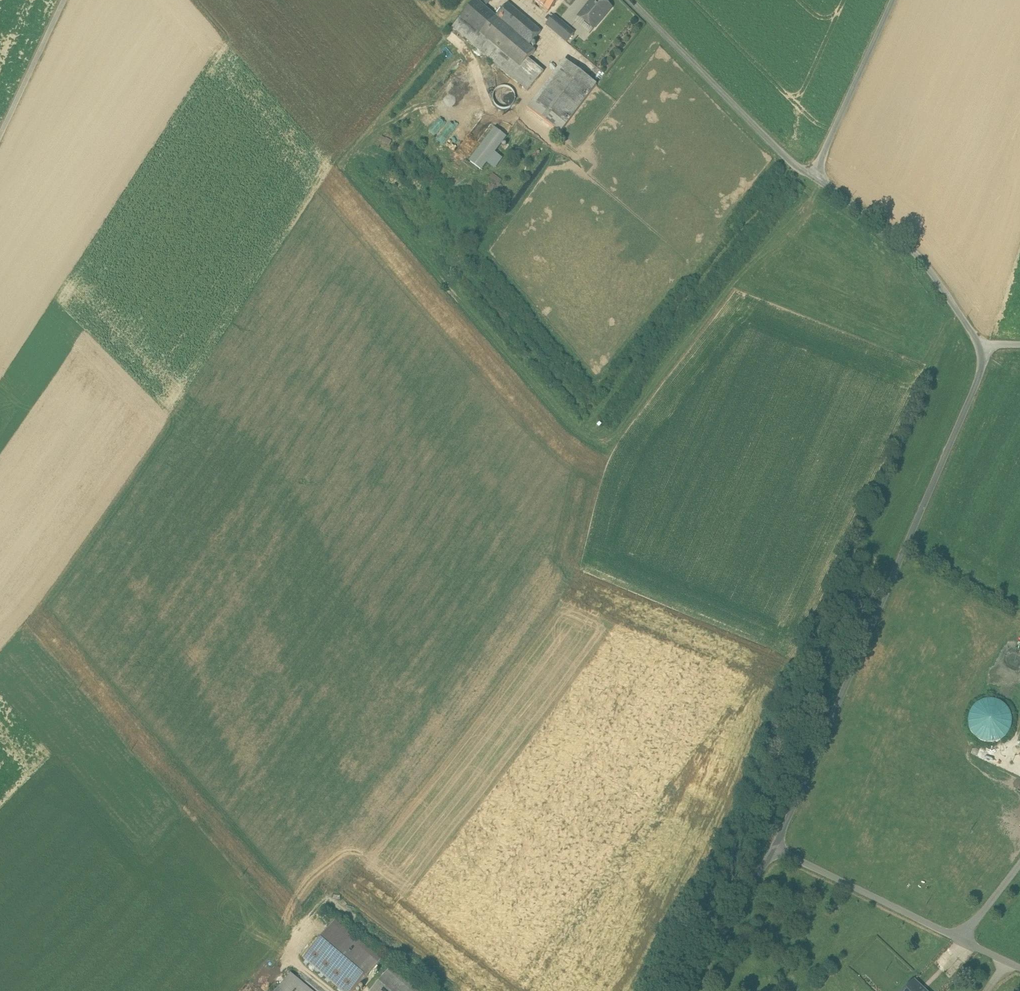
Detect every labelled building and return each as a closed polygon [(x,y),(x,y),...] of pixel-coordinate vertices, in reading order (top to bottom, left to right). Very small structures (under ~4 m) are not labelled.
[(495,16),(485,7),(477,0),(476,0),(453,27),(527,91),(544,72),(528,59),(536,50),(530,45),(496,17),(495,16)] [(548,11),(558,0),(535,0),(548,11)] [(590,3),(589,4),(587,6),(587,7),(579,17),(593,29),(611,8),(601,0),(593,0),(590,3)] [(541,32),(508,3),(496,17),(530,45),(541,32)] [(574,33),(554,15),(546,25),(567,42),(574,33)] [(565,60),(528,109),(560,133),(597,85),(565,60)] [(450,81),(457,89),(468,79),(461,72),(450,81)] [(515,101),(516,97),(515,93),(512,89),(509,87),(504,86),(500,87),(496,89),(494,93),(493,97),(494,102),(496,105),(500,108),(504,108),(509,108),(512,105),(515,101)] [(497,152),(508,136),(495,127),(470,162),(483,170),(488,163),(496,169),(504,157),(497,152)] [(1010,729),(1012,720),(1010,712),(1005,705),(998,700),(990,699),(981,700),(974,705),(970,712),(968,721),(970,729),(975,736),(982,741),(990,742),(999,741),(1006,736),(1010,729)] [(381,960),(335,921),(316,943),(362,982),(381,960)] [(316,943),(304,958),(343,990),(355,990),(362,982),(316,943)] [(390,969),(371,990),(415,990),(390,969)] [(291,974),(279,988),(282,990),(311,990),(291,974)] [(903,990),(926,990),(914,979),(903,990)]
